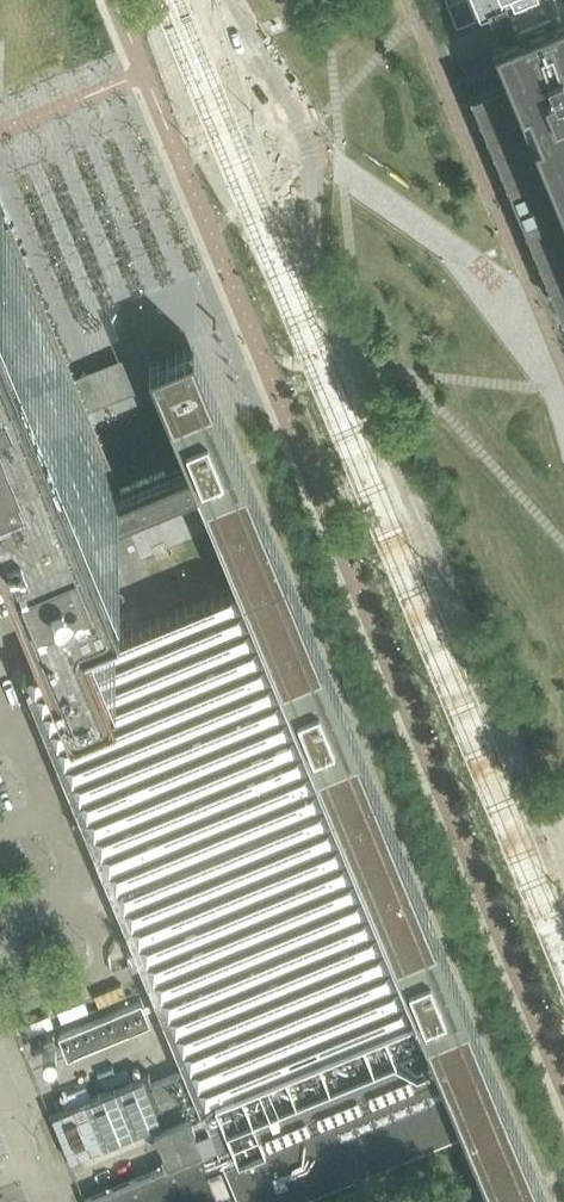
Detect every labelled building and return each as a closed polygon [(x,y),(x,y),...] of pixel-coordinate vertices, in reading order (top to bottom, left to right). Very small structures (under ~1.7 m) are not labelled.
[(498,22),(522,11),(533,37),(531,38),(540,60),(473,88),(473,86),(471,87),(513,191),(563,312),(563,0),(489,0),(498,22)] [(545,1188),(541,1177),(469,1004),(359,741),(356,733),(348,715),(194,341),(150,360),(185,444),(189,455),(118,485),(114,474),(110,476),(83,411),(93,407),(99,404),(98,403),(97,403),(95,399),(108,394),(98,372),(86,377),(84,373),(85,372),(85,371),(79,373),(70,377),(60,355),(59,351),(40,305),(4,217),(3,217),(0,209),(0,446),(9,443),(9,444),(11,444),(16,457),(20,467),(22,466),(63,566),(62,566),(69,585),(68,586),(69,589),(71,589),(114,571),(113,567),(93,519),(198,476),(242,583),(177,610),(167,614),(162,616),(150,621),(131,629),(49,663),(43,665),(22,673),(32,696),(35,704),(56,755),(64,773),(77,804),(84,823),(87,829),(90,836),(97,853),(119,908),(126,925),(142,962),(151,984),(201,1105),(203,1104),(219,1143),(135,1178),(85,1198),(87,1201),(274,1201),(445,1131),(466,1123),(467,1125),(491,1183),(492,1185),(492,1186),(495,1192),(499,1201),(551,1201),(545,1188)] [(142,1000),(59,1035),(68,1057),(151,1022),(142,1000)] [(150,1072),(50,1113),(69,1159),(198,1106),(183,1070),(153,1083),(149,1073),(150,1072)] [(191,1112),(155,1127),(168,1158),(204,1144),(191,1112)]
